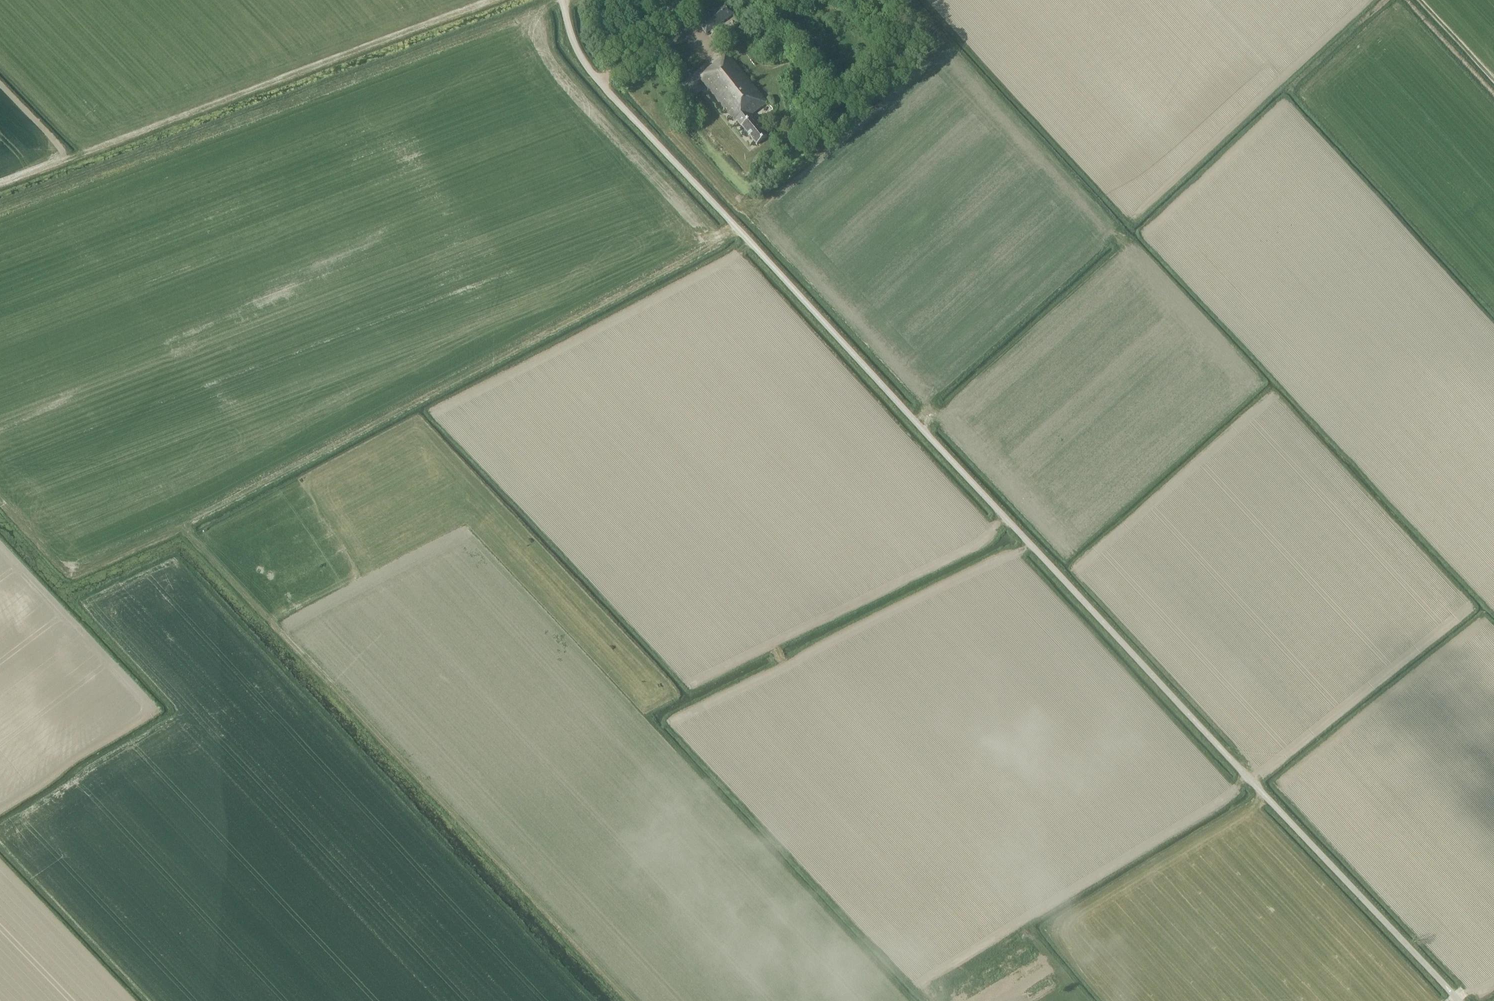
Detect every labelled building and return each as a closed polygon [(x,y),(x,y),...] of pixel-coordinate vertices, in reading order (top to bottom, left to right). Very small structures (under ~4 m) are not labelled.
[(706,35),(736,14),(727,3),(698,23),(706,35)] [(659,28),(656,22),(655,23),(643,29),(646,34),(659,28)] [(767,138),(750,117),(767,103),(728,55),(699,78),(736,123),(737,122),(757,146),(767,138)] [(693,96),(702,90),(695,81),(687,88),(693,96)]
